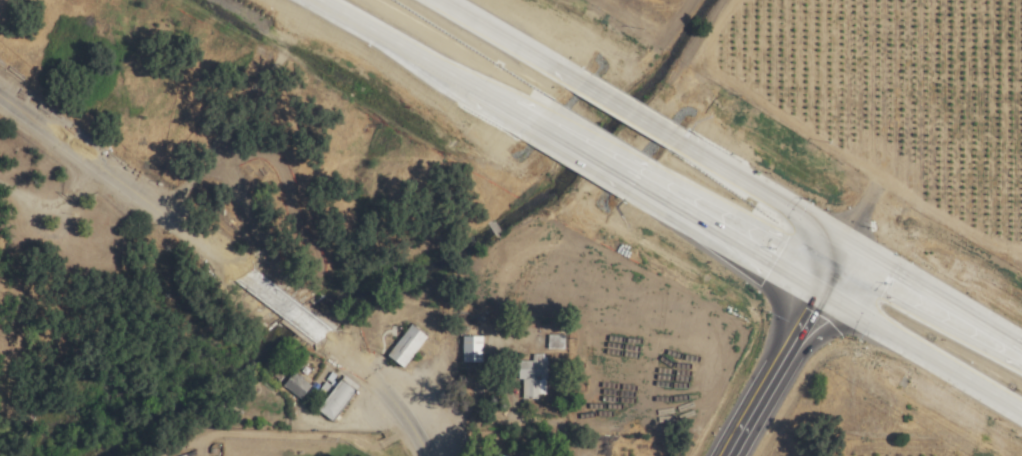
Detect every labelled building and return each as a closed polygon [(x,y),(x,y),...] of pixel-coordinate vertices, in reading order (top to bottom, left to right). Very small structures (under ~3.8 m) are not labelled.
[(427,337),(411,324),(386,354),(402,367),(427,337)] [(546,349),(563,349),(564,335),(547,335),(546,349)] [(461,362),(481,363),(481,336),(461,336),(461,362)] [(521,397),(546,397),(545,360),(517,360),(517,380),(521,379),(521,397)] [(299,399),(309,385),(292,372),(281,386),(299,399)] [(338,383),(317,411),(332,422),(353,394),(338,383)]
